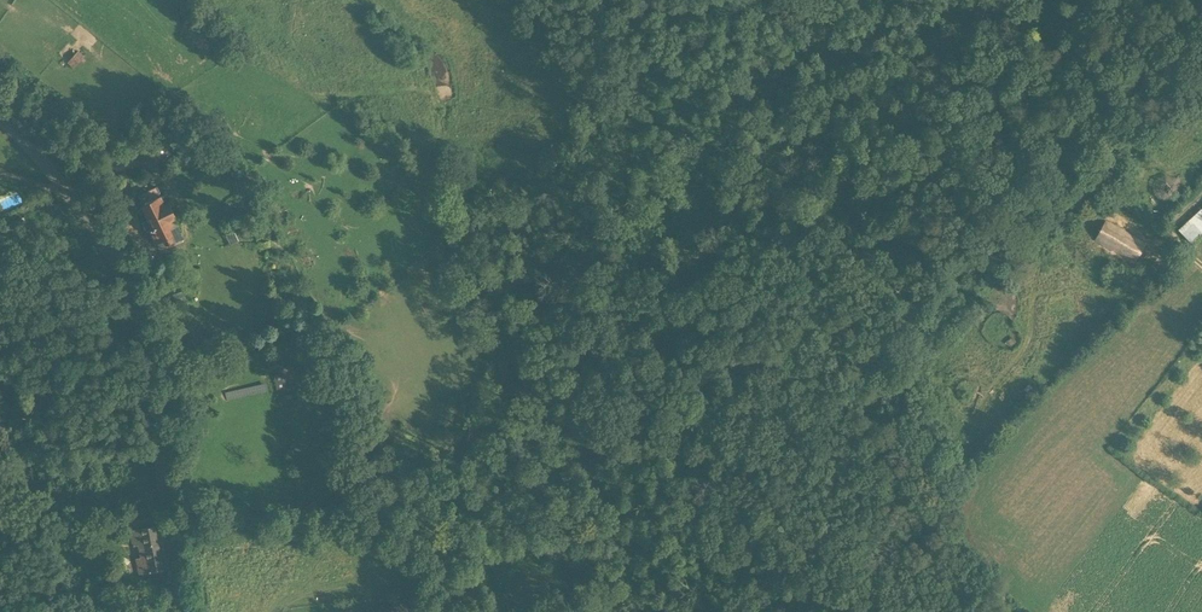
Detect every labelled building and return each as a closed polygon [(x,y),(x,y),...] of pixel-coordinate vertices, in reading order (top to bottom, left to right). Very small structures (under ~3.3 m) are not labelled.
[(79,52),(68,64),(74,69),(84,57),(79,52)] [(166,207),(162,195),(142,205),(152,228),(152,232),(150,234),(155,244),(157,243),(160,249),(175,242),(168,226),(173,224),(171,220),(175,217),(169,205),(166,207)] [(1192,242),(1201,232),(1201,204),(1179,230),(1192,242)] [(115,522),(130,516),(127,506),(112,512),(115,522)] [(163,570),(155,525),(129,531),(133,546),(137,545),(140,558),(135,559),(139,575),(163,570)]
